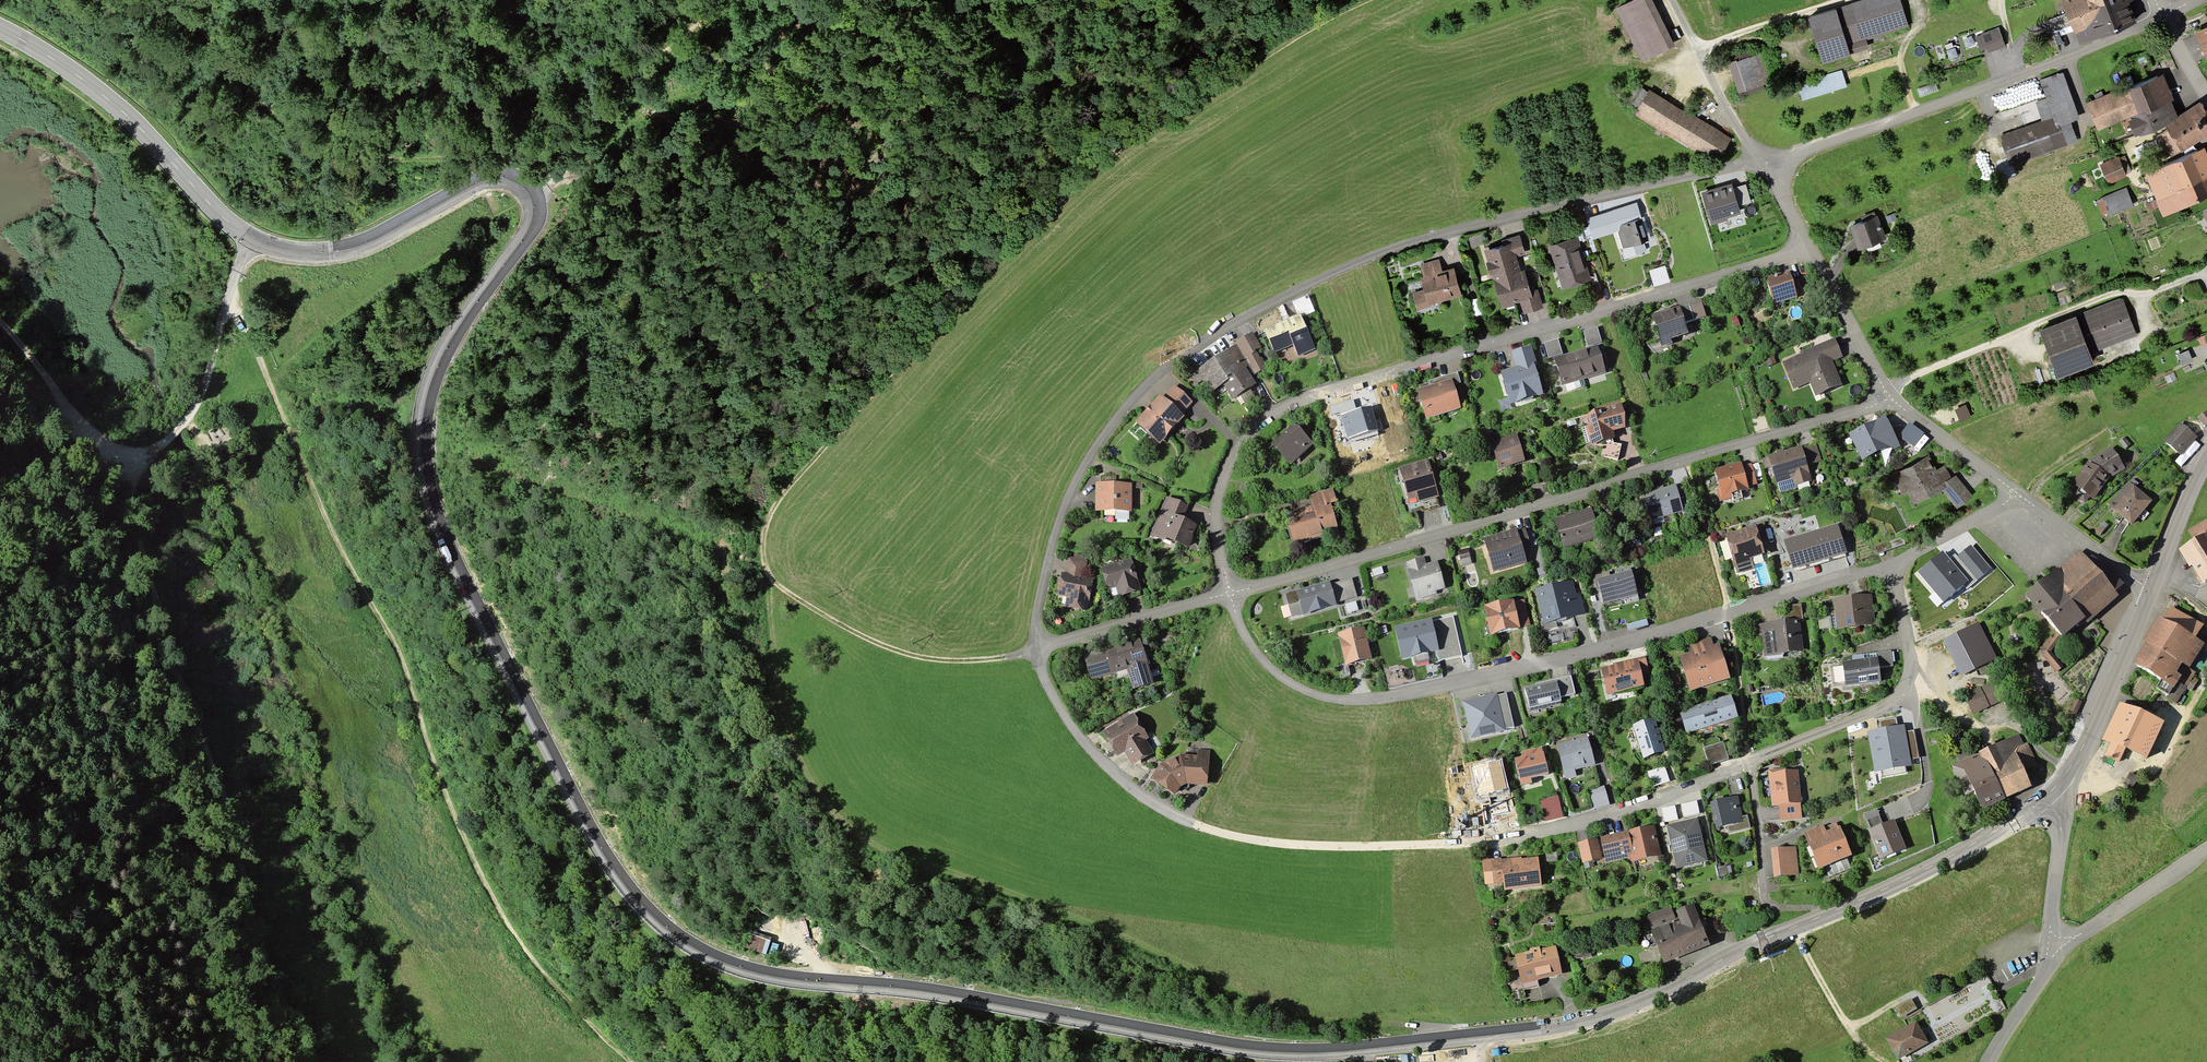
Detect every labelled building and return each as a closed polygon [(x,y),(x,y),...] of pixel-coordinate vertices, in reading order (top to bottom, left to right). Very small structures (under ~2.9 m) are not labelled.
[(1615,5),(1641,56),(1672,41),(1651,0),(1626,0),(1615,5)] [(1803,17),(1815,58),(1861,44),(1859,38),(1902,25),(1894,0),(1860,0),(1803,17)] [(2061,2),(2080,46),(2137,23),(2129,3),(2134,1),(2133,0),(2066,0),(2061,2)] [(2206,58),(2206,26),(2195,31),(2206,58)] [(1994,29),(1974,37),(1980,53),(2000,45),(1994,29)] [(1757,50),(1725,60),(1736,95),(1768,85),(1757,50)] [(1838,68),(1796,82),(1800,97),(1843,83),(1838,68)] [(2124,87),(2132,110),(2140,132),(2171,120),(2155,76),(2124,87)] [(2124,87),(2084,101),(2093,124),(2132,110),(2124,87)] [(1726,136),(1647,90),(1634,111),(1713,158),(1726,136)] [(2206,133),(2206,115),(2202,107),(2168,127),(2181,148),(2206,133)] [(2055,120),(2002,137),(2010,163),(2063,145),(2055,120)] [(2181,148),(2168,127),(2154,135),(2166,157),(2181,148)] [(2163,213),(2206,192),(2206,178),(2195,152),(2145,175),(2163,213)] [(2113,156),(2098,163),(2105,179),(2121,171),(2113,156)] [(1731,184),(1700,192),(1709,226),(1727,221),(1726,217),(1739,214),(1731,184)] [(2123,188),(2094,200),(2100,215),(2129,203),(2123,188)] [(1849,223),(1857,244),(1878,236),(1870,215),(1849,223)] [(1645,218),(1619,226),(1625,246),(1651,238),(1645,218)] [(1520,236),(1483,249),(1502,306),(1524,298),(1527,309),(1542,304),(1537,291),(1534,292),(1521,255),(1526,253),(1520,236)] [(1578,238),(1548,247),(1561,287),(1591,278),(1578,238)] [(1416,289),(1421,305),(1463,294),(1456,269),(1443,272),(1440,260),(1423,264),(1429,286),(1416,289)] [(1668,266),(1652,270),(1657,284),(1673,280),(1668,266)] [(1763,286),(1770,305),(1794,297),(1787,277),(1763,286)] [(2117,299),(2072,317),(2086,351),(2131,333),(2117,299)] [(1684,309),(1688,325),(1707,320),(1703,304),(1684,309)] [(1684,309),(1656,316),(1663,342),(1691,334),(1688,325),(1684,309)] [(2087,355),(2086,351),(2072,317),(2070,313),(2035,327),(2052,369),(2087,355)] [(1305,318),(1268,332),(1276,355),(1298,346),(1302,357),(1317,351),(1305,318)] [(1597,326),(1583,331),(1588,346),(1602,341),(1597,326)] [(1816,344),(1827,339),(1824,333),(1813,338),(1816,344)] [(1254,336),(1238,347),(1256,375),(1273,364),(1254,336)] [(1558,338),(1544,343),(1548,357),(1562,353),(1558,338)] [(1798,356),(1779,363),(1789,387),(1805,380),(1812,395),(1837,385),(1827,360),(1836,357),(1828,339),(1827,339),(1816,344),(1796,352),(1798,356)] [(1598,344),(1576,351),(1584,378),(1606,372),(1598,344)] [(1238,347),(1193,377),(1198,385),(1204,381),(1213,393),(1226,385),(1236,399),(1261,382),(1256,375),(1238,347)] [(1520,370),(1504,374),(1513,404),(1546,394),(1533,350),(1516,355),(1520,370)] [(1562,385),(1584,378),(1576,351),(1554,358),(1562,385)] [(1431,384),(1432,388),(1455,382),(1456,386),(1462,384),(1459,375),(1431,384)] [(1432,388),(1420,392),(1429,421),(1463,411),(1456,386),(1455,382),(1432,388)] [(1163,397),(1140,423),(1164,444),(1187,418),(1183,414),(1193,403),(1175,388),(1166,399),(1163,397)] [(1371,407),(1341,416),(1348,438),(1378,429),(1371,407)] [(1623,407),(1588,419),(1597,445),(1618,437),(1616,432),(1630,427),(1623,407)] [(2200,427),(2205,424),(2206,422),(2206,421),(2203,415),(2196,419),(2200,427)] [(1874,421),(1847,433),(1858,458),(1884,447),(1874,421)] [(2177,425),(2162,442),(2176,454),(2178,452),(2190,439),(2191,437),(2177,425)] [(1303,432),(1280,451),(1293,465),(1315,446),(1303,432)] [(1518,435),(1495,442),(1504,469),(1527,461),(1518,435)] [(2122,438),(2116,442),(2120,448),(2126,444),(2122,438)] [(1811,446),(1796,450),(1799,463),(1815,458),(1811,446)] [(1795,448),(1764,456),(1771,479),(1788,475),(1790,484),(1804,481),(1799,463),(1796,450),(1795,448)] [(2110,449),(2084,462),(2103,476),(2120,468),(2110,449)] [(1951,476),(1946,480),(1939,466),(1931,469),(1926,456),(1891,472),(1899,489),(1905,486),(1911,500),(1940,487),(1955,505),(1967,494),(1951,476)] [(2089,498),(2103,476),(2084,462),(2069,483),(2074,487),(2068,494),(2080,503),(2085,495),(2089,498)] [(1430,463),(1404,471),(1413,500),(1422,497),(1423,501),(1440,496),(1430,463)] [(1743,465),(1719,471),(1725,495),(1750,489),(1749,486),(1744,468),(1743,465)] [(1753,466),(1744,468),(1749,486),(1758,484),(1753,466)] [(2145,500),(2125,484),(2106,506),(2127,522),(2145,500)] [(1133,486),(1099,485),(1098,511),(1132,512),(1133,486)] [(1678,487),(1646,496),(1653,520),(1685,511),(1678,487)] [(1318,510),(1290,517),(1297,547),(1342,535),(1334,505),(1340,504),(1337,492),(1314,498),(1318,510)] [(1169,499),(1153,536),(1188,551),(1198,527),(1183,521),(1189,508),(1169,499)] [(1592,510),(1558,520),(1566,548),(1600,538),(1592,510)] [(2201,583),(2206,580),(2206,520),(2185,533),(2192,545),(2182,551),(2201,583)] [(1847,556),(1838,527),(1785,544),(1794,572),(1847,556)] [(1758,528),(1731,536),(1739,564),(1766,556),(1758,528)] [(1520,532),(1487,541),(1496,571),(1528,562),(1525,551),(1520,534),(1520,532)] [(1520,534),(1525,551),(1533,549),(1528,532),(1520,534)] [(1899,538),(1872,547),(1875,555),(1902,546),(1899,538)] [(1957,555),(1949,561),(1966,581),(1971,586),(1991,570),(1971,546),(1958,557),(1957,555)] [(1941,552),(1918,572),(1943,601),(1966,581),(1949,561),(1941,552)] [(1068,556),(1065,572),(1084,576),(1088,560),(1083,559),(1084,555),(1075,554),(1074,557),(1068,556)] [(2108,597),(2077,555),(2047,577),(2078,619),(2108,597)] [(1409,565),(1419,599),(1448,591),(1440,564),(1428,567),(1426,561),(1409,565)] [(1134,562),(1104,569),(1109,590),(1120,587),(1123,598),(1141,594),(1134,562)] [(1630,568),(1596,577),(1603,602),(1636,593),(1630,568)] [(1384,569),(1375,572),(1377,579),(1386,577),(1384,569)] [(1065,572),(1061,572),(1057,594),(1067,596),(1065,607),(1087,611),(1089,601),(1090,601),(1094,578),(1084,576),(1065,572)] [(2078,619),(2047,577),(2023,595),(2055,637),(2078,619)] [(1355,582),(1333,588),(1338,603),(1343,601),(1348,615),(1363,611),(1355,582)] [(1573,583),(1538,592),(1547,627),(1587,617),(1583,598),(1577,600),(1573,583)] [(1332,584),(1299,594),(1306,616),(1339,607),(1338,603),(1333,588),(1332,584)] [(1866,596),(1830,600),(1832,626),(1868,623),(1866,596)] [(1525,602),(1489,609),(1494,636),(1531,628),(1525,602)] [(1778,608),(1779,622),(1794,620),(1797,619),(1795,605),(1778,608)] [(2158,622),(2186,637),(2193,624),(2165,609),(2158,622)] [(2152,619),(2128,663),(2168,685),(2173,676),(2167,672),(2173,660),(2184,666),(2196,643),(2186,637),(2158,622),(2152,619)] [(1431,620),(1398,628),(1404,655),(1437,647),(1431,620)] [(1758,635),(1761,655),(1798,651),(1794,620),(1779,622),(1752,625),(1753,635),(1758,635)] [(1995,656),(1978,623),(1946,639),(1963,672),(1995,656)] [(1366,630),(1342,637),(1350,666),(1373,660),(1366,630)] [(2050,636),(2039,652),(2053,671),(2059,667),(2047,652),(2055,640),(2050,636)] [(1697,655),(1683,659),(1693,692),(1731,682),(1722,648),(1716,650),(1713,640),(1695,645),(1697,655)] [(1142,642),(1087,657),(1093,678),(1131,668),(1137,690),(1154,686),(1142,642)] [(1873,659),(1874,668),(1889,667),(1887,652),(1872,654),(1873,659)] [(1838,663),(1840,686),(1875,681),(1874,668),(1873,659),(1838,663)] [(1647,660),(1606,670),(1611,693),(1647,684),(1644,674),(1651,672),(1647,660)] [(1558,683),(1561,697),(1577,694),(1573,678),(1557,682),(1558,683)] [(1995,680),(1960,698),(1967,713),(2003,696),(1995,680)] [(1558,683),(1528,690),(1532,708),(1562,701),(1561,697),(1558,683)] [(1496,695),(1466,702),(1473,735),(1503,728),(1496,695)] [(1733,698),(1684,714),(1690,733),(1739,717),(1733,698)] [(2075,698),(2069,712),(2076,714),(2079,708),(2082,701),(2075,698)] [(2117,705),(2101,739),(2137,757),(2153,723),(2117,705)] [(1135,717),(1106,734),(1119,756),(1127,751),(1135,765),(1152,755),(1144,742),(1148,740),(1135,717)] [(1667,754),(1657,721),(1628,730),(1636,755),(1645,752),(1648,760),(1667,754)] [(1910,762),(1904,725),(1870,731),(1876,768),(1910,762)] [(1978,751),(1997,795),(2024,784),(2018,768),(2032,763),(2024,744),(2021,745),(2016,735),(1978,751)] [(1590,739),(1560,747),(1569,782),(1587,777),(1585,769),(1598,766),(1590,739)] [(1726,746),(1708,751),(1712,766),(1730,761),(1726,746)] [(1165,766),(1155,781),(1178,795),(1183,788),(1189,785),(1209,787),(1212,752),(1200,751),(1200,757),(1183,756),(1165,766)] [(1997,795),(1978,751),(1948,764),(1960,793),(1967,791),(1973,806),(1997,795)] [(1548,773),(1544,755),(1519,760),(1523,778),(1548,773)] [(1667,768),(1651,773),(1656,789),(1672,783),(1667,768)] [(1766,775),(1768,806),(1775,805),(1794,804),(1792,773),(1766,775)] [(1740,800),(1722,804),(1728,829),(1732,828),(1734,835),(1755,830),(1752,817),(1745,819),(1740,800)] [(1794,804),(1775,805),(1776,819),(1795,818),(1794,804)] [(1706,860),(1697,820),(1670,826),(1679,866),(1706,860)] [(1901,846),(1892,822),(1870,830),(1880,855),(1901,846)] [(1658,828),(1605,840),(1609,859),(1610,864),(1636,858),(1637,863),(1664,857),(1658,828)] [(1815,869),(1848,856),(1837,831),(1820,838),(1816,828),(1801,834),(1815,869)] [(1588,864),(1609,859),(1605,840),(1583,845),(1588,864)] [(1767,849),(1769,875),(1794,873),(1792,847),(1767,849)] [(1559,854),(1548,855),(1549,862),(1560,861),(1559,854)] [(1540,857),(1486,862),(1489,885),(1509,883),(1509,890),(1543,887),(1540,857)] [(1650,918),(1669,963),(1713,945),(1698,909),(1680,917),(1676,908),(1650,918)] [(771,941),(751,934),(747,946),(767,952),(771,941)] [(1557,950),(1520,957),(1525,985),(1563,978),(1557,950)] [(1591,950),(1576,952),(1577,960),(1592,957),(1591,950)] [(1911,998),(1896,1007),(1901,1017),(1917,1009),(1911,998)] [(1919,1035),(1914,1026),(1909,1029),(1887,1041),(1897,1059),(1899,1058),(1925,1044),(1919,1035)]
